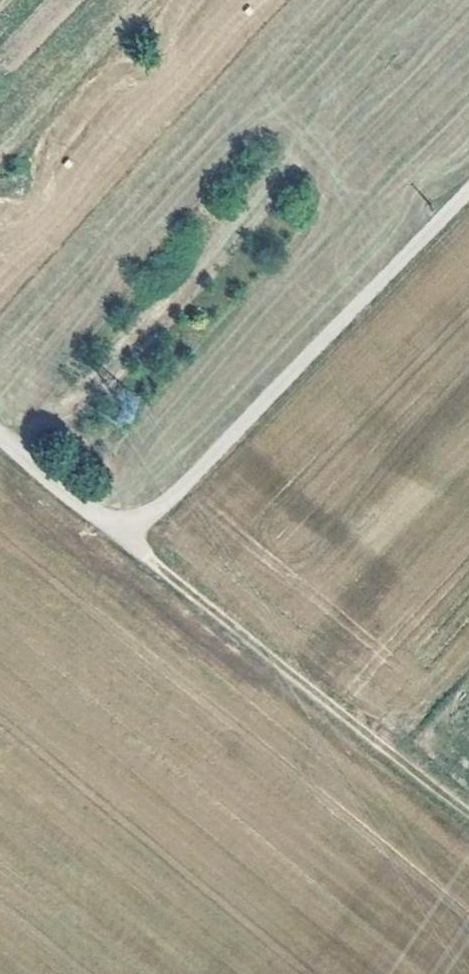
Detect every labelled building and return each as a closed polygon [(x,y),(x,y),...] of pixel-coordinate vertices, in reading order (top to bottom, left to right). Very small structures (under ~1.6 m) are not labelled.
[(33,182),(17,168),(5,181),(21,196),(33,182)]
